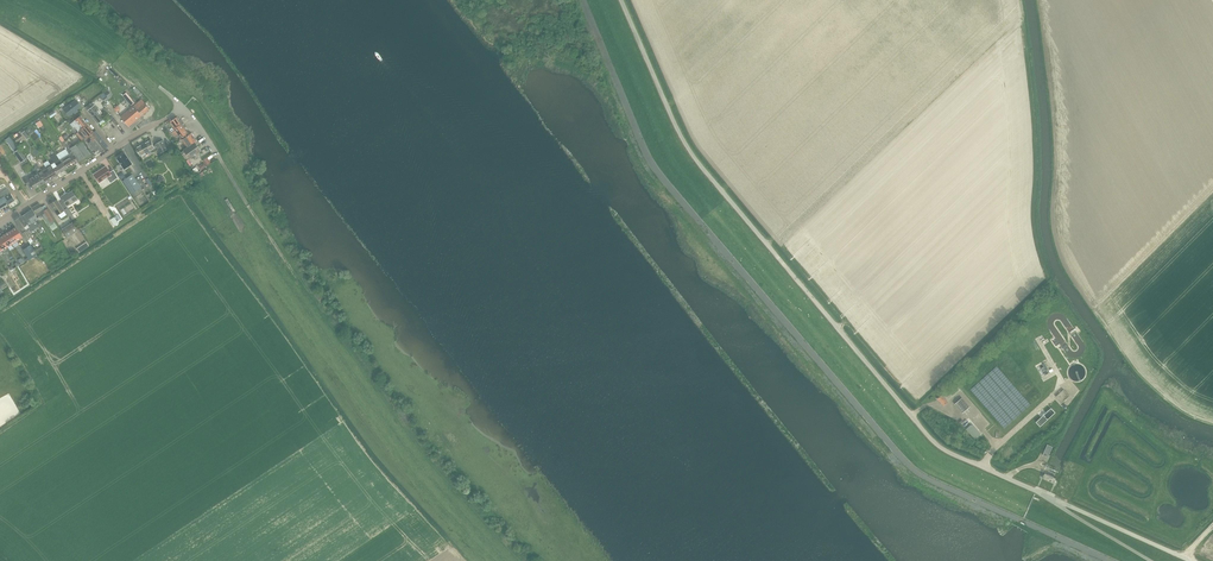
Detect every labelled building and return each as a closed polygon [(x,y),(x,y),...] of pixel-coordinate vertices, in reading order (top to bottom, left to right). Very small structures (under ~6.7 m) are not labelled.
[(132,106),(135,103),(132,99),(131,100),(125,93),(123,95),(132,106)] [(63,109),(68,116),(81,106),(75,100),(63,109)] [(126,101),(119,107),(124,112),(131,106),(126,101)] [(135,105),(121,117),(129,126),(150,109),(145,103),(143,105),(138,109),(135,105)] [(86,109),(97,123),(104,118),(94,105),(91,108),(90,106),(86,109)] [(78,131),(86,124),(80,116),(70,123),(73,127),(75,126),(78,131)] [(45,117),(41,120),(45,126),(49,123),(45,117)] [(166,125),(172,133),(176,130),(181,138),(188,133),(177,117),(175,119),(175,118),(173,119),(173,120),(166,125)] [(86,124),(78,131),(77,131),(84,140),(89,136),(93,132),(87,124),(86,124)] [(40,138),(45,134),(40,129),(35,133),(40,138)] [(93,132),(89,136),(92,140),(89,142),(96,151),(99,148),(101,152),(108,147),(96,130),(93,132)] [(181,138),(187,148),(195,142),(194,141),(196,140),(191,133),(190,134),(189,132),(188,133),(181,138)] [(20,134),(13,139),(16,142),(23,137),(20,134)] [(70,148),(78,161),(90,154),(82,140),(70,148)] [(140,156),(141,156),(151,150),(152,153),(158,150),(160,153),(168,149),(163,140),(155,144),(156,145),(154,146),(151,140),(136,147),(140,156)] [(65,149),(57,154),(60,159),(65,169),(78,161),(70,148),(70,147),(68,148),(64,141),(61,143),(65,149)] [(201,151),(195,142),(187,148),(184,150),(190,158),(201,151)] [(22,161),(26,158),(19,149),(15,152),(22,161)] [(56,173),(57,174),(65,169),(60,159),(56,153),(50,156),(53,162),(50,164),(56,173)] [(125,153),(117,158),(124,169),(132,164),(125,153)] [(153,167),(161,164),(157,156),(150,159),(153,167)] [(209,160),(204,164),(207,168),(213,164),(209,160)] [(40,175),(45,182),(57,174),(56,173),(50,164),(48,161),(44,163),(46,166),(41,169),(38,163),(34,166),(38,172),(38,173),(40,175)] [(105,166),(93,174),(99,182),(106,177),(110,175),(113,180),(118,177),(113,170),(109,173),(105,166)] [(34,188),(45,182),(40,175),(38,173),(28,178),(27,176),(22,178),(26,185),(30,182),(34,188)] [(132,175),(124,180),(133,193),(141,188),(132,175)] [(0,199),(0,209),(14,200),(10,194),(10,193),(7,188),(2,191),(3,193),(0,195),(2,198),(0,199)] [(66,207),(78,200),(72,191),(68,194),(67,192),(60,196),(66,207)] [(56,199),(49,204),(56,215),(58,214),(61,218),(66,215),(64,210),(56,199)] [(52,230),(59,225),(48,208),(47,208),(45,205),(41,207),(39,203),(32,207),(32,208),(38,217),(42,215),(52,230)] [(68,217),(72,214),(68,207),(64,210),(68,217)] [(32,209),(22,216),(26,223),(30,221),(31,223),(35,221),(38,225),(39,224),(41,228),(43,227),(40,223),(32,209)] [(29,239),(30,238),(23,227),(26,225),(21,216),(15,220),(27,240),(29,239)] [(115,217),(110,219),(114,226),(119,223),(115,217)] [(67,237),(78,230),(72,222),(62,230),(67,237)] [(10,231),(17,241),(22,237),(15,227),(10,231)] [(12,244),(17,241),(10,231),(5,234),(12,244)] [(7,247),(12,244),(5,234),(0,237),(7,247)] [(30,245),(23,250),(28,257),(29,260),(37,255),(30,245)] [(41,246),(36,250),(39,255),(44,251),(41,246)] [(1042,366),(1050,378),(1058,373),(1056,369),(1050,373),(1046,364),(1042,366)] [(959,387),(956,384),(945,395),(947,397),(959,387)] [(1063,389),(1056,397),(1061,403),(1069,396),(1063,389)] [(944,406),(946,403),(948,402),(941,395),(937,399),(944,406)] [(962,413),(970,406),(962,398),(955,404),(962,413)] [(970,425),(965,429),(974,439),(981,434),(973,424),(970,425)] [(1047,444),(1042,455),(1048,458),(1053,447),(1047,444)] [(1045,473),(1042,478),(1054,483),(1056,478),(1055,477),(1050,475),(1047,474),(1045,473)]
